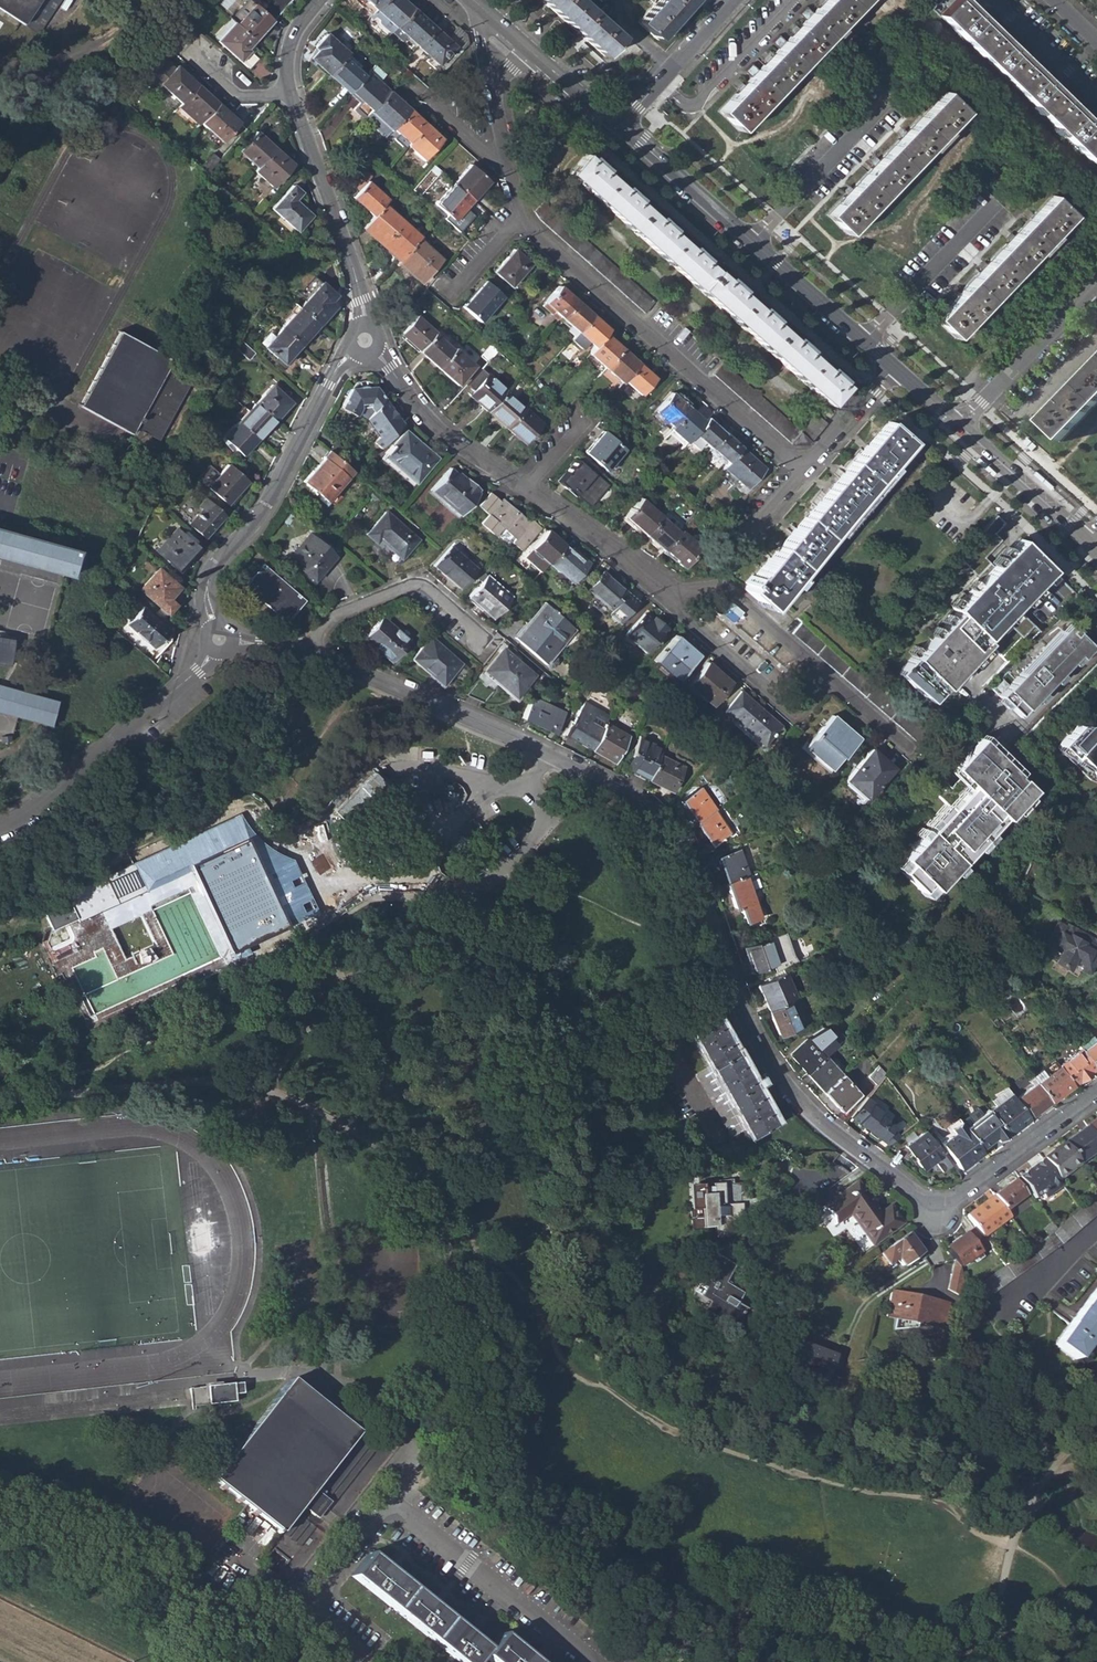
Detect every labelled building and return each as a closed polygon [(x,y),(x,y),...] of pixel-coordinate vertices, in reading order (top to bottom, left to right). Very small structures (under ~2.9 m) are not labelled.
[(24,22),(39,0),(0,0),(0,6),(24,22)] [(259,7),(273,19),(290,0),(266,0),(259,7)] [(371,13),(382,0),(357,0),(371,13)] [(395,27),(396,26),(414,7),(405,0),(382,0),(371,13),(369,16),(377,23),(383,16),(395,27)] [(603,55),(620,36),(603,20),(604,18),(600,8),(595,13),(580,0),(542,0),(603,55)] [(656,38),(690,0),(651,0),(650,1),(653,3),(637,21),(656,38)] [(738,130),(864,0),(824,0),(717,110),(738,130)] [(938,15),(1096,168),(1096,129),(963,0),(953,0),(938,15)] [(255,3),(236,23),(253,39),(273,19),(259,7),(255,3)] [(535,12),(541,18),(548,10),(542,5),(535,12)] [(406,35),(417,45),(434,26),(414,7),(396,26),(395,27),(392,31),(402,40),(406,35)] [(677,20),(686,28),(691,21),(683,14),(677,20)] [(218,40),(245,66),(255,56),(250,51),(254,48),(249,44),(253,39),(236,23),(234,21),(218,40)] [(417,45),(437,63),(455,44),(434,26),(417,45)] [(310,56),(328,73),(344,56),(348,52),(326,32),(317,42),(316,45),(318,47),(310,56)] [(565,39),(570,44),(576,37),(571,32),(565,39)] [(328,73),(349,92),(364,75),(366,72),(360,67),(358,69),(344,56),(328,73)] [(160,83),(180,103),(198,84),(187,73),(184,76),(162,57),(145,75),(158,86),(160,83)] [(364,75),(349,92),(357,98),(358,97),(362,100),(360,102),(354,108),(363,117),(388,90),(368,71),(366,72),(364,75)] [(178,105),(198,124),(200,122),(219,102),(198,84),(180,103),(178,105)] [(388,90),(363,117),(383,136),(392,126),(408,108),(388,90)] [(825,214),(846,234),(964,111),(943,91),(825,214)] [(211,126),(224,139),(240,122),(219,102),(200,122),(208,129),(211,126)] [(408,108),(392,126),(398,132),(392,138),(404,148),(407,145),(426,124),(408,108)] [(407,145),(423,159),(441,138),(426,124),(407,145)] [(239,149),(257,166),(275,147),(257,130),(239,149)] [(257,166),(276,183),(294,164),(275,147),(257,166)] [(197,167),(204,173),(217,160),(210,154),(201,163),(197,167)] [(568,173),(827,404),(844,385),(839,381),(841,379),(826,366),(825,367),(805,350),(806,348),(792,335),(790,337),(771,319),(772,318),(758,305),(756,306),(737,289),(738,287),(724,274),(722,276),(703,259),(705,257),(691,244),(689,246),(669,228),(671,227),(656,214),(654,215),(635,198),(636,196),(622,183),(620,185),(602,168),(603,167),(592,156),(590,158),(585,154),(568,173)] [(201,163),(196,158),(192,163),(197,167),(201,163)] [(453,182),(472,199),(488,181),(469,164),(453,182)] [(363,205),(372,213),(382,202),(387,197),(392,191),(387,186),(381,192),(367,179),(371,174),(365,169),(352,182),(361,190),(358,195),(365,202),(363,205)] [(435,202),(454,218),(472,199),(453,182),(435,202)] [(272,208),(296,230),(309,215),(293,199),(300,191),(294,185),(272,208)] [(243,210),(253,220),(267,204),(257,195),(243,210)] [(1051,195),(933,318),(954,338),(968,322),(973,317),(982,325),(989,319),(980,310),(1023,265),(1028,260),(1037,268),(1043,262),(1034,253),(1035,252),(1053,234),(1071,214),(1051,195)] [(401,219),(382,202),(372,213),(361,226),(380,243),(401,219)] [(541,222),(644,313),(654,302),(542,202),(534,211),(541,222)] [(380,243),(399,260),(419,238),(420,236),(401,219),(380,243)] [(1035,252),(1037,254),(1055,236),(1053,234),(1035,252)] [(399,260),(421,280),(441,258),(419,238),(399,260)] [(493,271),(508,286),(528,264),(512,249),(493,271)] [(1032,274),(1037,268),(1028,260),(1023,265),(1032,274)] [(461,306),(478,321),(500,295),(484,281),(461,306)] [(298,309),(318,325),(334,306),(329,302),(334,296),(320,283),(298,309)] [(543,301),(559,316),(574,300),(558,285),(543,301)] [(559,316),(577,331),(591,315),(574,300),(559,316)] [(281,329),(300,346),(318,325),(298,309),(281,329)] [(262,313),(258,310),(254,315),(258,318),(262,313)] [(400,333),(419,350),(434,333),(435,331),(417,314),(400,333)] [(577,331),(593,345),(604,332),(607,329),(591,315),(577,331)] [(977,331),(982,325),(973,317),(968,322),(977,331)] [(265,348),(284,365),(300,346),(281,329),(274,338),(265,348)] [(133,425),(157,438),(190,378),(168,365),(172,358),(121,331),(80,405),(130,432),(133,425)] [(621,348),(604,332),(593,345),(588,351),(604,367),(621,348)] [(268,333),(260,344),(265,348),(274,338),(268,333)] [(453,349),(434,333),(419,350),(438,367),(453,349)] [(236,348),(247,359),(254,352),(240,339),(236,348)] [(478,356),(485,362),(496,350),(488,344),(478,356)] [(438,367),(456,384),(473,365),(454,348),(453,349),(438,367)] [(604,367),(621,381),(622,380),(637,363),(638,363),(621,348),(604,367)] [(637,363),(622,380),(639,394),(653,378),(637,363)] [(1040,422),(1062,442),(1096,405),(1096,363),(1074,387),(1067,394),(1060,388),(1051,398),(1058,404),(1040,422)] [(788,443),(799,431),(722,364),(712,375),(788,443)] [(474,400),(487,411),(504,391),(505,390),(485,373),(470,390),(478,396),(474,400)] [(341,407),(356,414),(361,407),(360,404),(369,404),(368,407),(372,411),(383,398),(372,383),(363,380),(356,383),(352,387),(341,407)] [(1060,388),(1067,394),(1074,387),(1067,381),(1060,388)] [(255,403),(274,420),(291,401),(272,384),(255,403)] [(487,411),(505,427),(523,407),(505,390),(504,391),(487,411)] [(653,410),(669,426),(686,407),(669,392),(653,410)] [(383,398),(372,411),(366,418),(379,436),(373,442),(380,448),(402,423),(383,398)] [(238,421),(256,438),(274,420),(255,403),(238,421)] [(505,427),(524,444),(542,424),(523,407),(505,427)] [(687,439),(702,422),(686,407),(669,426),(668,427),(684,442),(687,439)] [(814,413),(799,431),(810,441),(826,423),(814,413)] [(702,422),(687,439),(697,448),(703,442),(710,447),(723,433),(706,417),(702,422)] [(223,437),(241,454),(256,438),(238,421),(223,437)] [(745,588),(765,607),(911,441),(890,423),(755,575),(754,574),(747,581),(749,583),(745,588)] [(394,462),(415,481),(433,461),(417,447),(419,444),(404,430),(382,455),(392,464),(394,462)] [(604,469),(611,475),(619,467),(612,461),(622,450),(602,431),(583,451),(604,470),(604,469)] [(788,443),(791,445),(795,445),(808,444),(810,441),(799,431),(788,443)] [(710,447),(726,462),(740,447),(723,433),(710,447)] [(721,468),(745,489),(763,468),(740,447),(726,462),(721,468)] [(304,481),(326,500),(352,471),(329,450),(323,457),(304,481)] [(987,464),(979,457),(976,460),(984,467),(987,464)] [(577,496),(587,505),(604,486),(576,461),(557,482),(566,490),(569,487),(578,495),(577,496)] [(995,471),(987,464),(984,467),(992,474),(995,471)] [(211,489),(227,505),(248,482),(232,467),(211,489)] [(431,489),(461,515),(480,493),(477,491),(479,489),(467,478),(465,481),(450,467),(431,489)] [(1032,474),(1040,481),(1044,478),(1036,470),(1034,472),(1032,474)] [(1041,481),(1048,489),(1052,485),(1044,478),(1042,480),(1041,481)] [(500,502),(489,493),(477,506),(488,515),(480,524),(493,535),(495,534),(507,545),(510,542),(520,551),(525,547),(529,541),(540,529),(530,519),(527,523),(501,500),(500,502)] [(189,524),(204,538),(224,515),(206,498),(199,506),(203,509),(189,524)] [(623,517),(643,535),(659,518),(660,516),(640,498),(623,517)] [(379,538),(402,557),(417,539),(386,512),(367,535),(375,542),(379,538)] [(1003,523),(995,515),(956,558),(980,580),(953,608),(957,612),(937,634),(932,630),(926,638),(930,642),(902,672),(908,677),(905,680),(926,698),(930,694),(936,699),(969,664),(980,674),(1000,652),(1004,656),(1035,624),(1016,606),(1051,568),(1019,538),(993,566),(983,558),(1000,540),(993,533),(1003,523)] [(677,533),(659,518),(643,535),(661,551),(662,549),(677,533)] [(153,548),(177,569),(185,561),(181,557),(193,543),(174,525),(153,548)] [(549,562),(564,545),(547,530),(533,545),(529,541),(525,547),(528,550),(523,557),(540,572),(549,562)] [(662,549),(674,559),(672,561),(680,568),(700,544),(700,539),(695,536),(691,536),(688,540),(679,531),(677,533),(662,549)] [(67,579),(74,553),(0,533),(0,560),(62,577),(67,579)] [(289,557),(314,578),(334,554),(309,533),(289,557)] [(568,576),(574,580),(589,563),(580,555),(579,557),(575,552),(572,547),(570,550),(564,545),(549,562),(551,563),(549,565),(558,573),(560,571),(567,577),(568,576)] [(432,567),(457,588),(474,569),(449,547),(432,567)] [(264,595),(284,612),(299,595),(261,563),(243,585),(260,599),(264,595)] [(139,588),(167,614),(175,604),(168,597),(181,582),(162,564),(139,588)] [(607,614),(617,623),(636,602),(602,573),(586,590),(610,611),(607,614)] [(467,596),(492,617),(510,597),(486,575),(467,596)] [(119,626),(153,657),(169,639),(172,626),(142,599),(119,626)] [(520,642),(550,669),(555,668),(560,663),(559,659),(552,653),(574,628),(545,602),(527,623),(532,628),(520,642)] [(626,634),(646,652),(668,627),(656,615),(651,619),(644,612),(626,634)] [(368,638),(394,662),(412,642),(386,618),(368,638)] [(1000,693),(1023,715),(1093,644),(1070,621),(1000,693)] [(654,659),(676,679),(699,654),(676,634),(654,659)] [(0,637),(0,662),(9,664),(12,639),(0,637)] [(414,660),(445,686),(464,663),(433,637),(414,660)] [(485,669),(514,695),(532,675),(503,648),(485,669)] [(701,693),(711,702),(730,681),(707,661),(690,680),(703,691),(701,693)] [(902,672),(898,675),(905,680),(908,677),(902,672)] [(52,726),(59,701),(36,695),(0,685),(0,712),(17,716),(52,726)] [(724,709),(763,744),(777,727),(763,714),(765,711),(741,690),(724,709)] [(930,694),(926,698),(933,703),(936,699),(930,694)] [(525,719),(555,734),(566,712),(536,697),(525,719)] [(568,736),(591,750),(607,724),(610,719),(586,705),(568,736)] [(802,747),(829,771),(858,738),(831,714),(802,747)] [(630,737),(607,724),(591,750),(614,763),(630,737)] [(1080,724),(1057,725),(1033,750),(1086,798),(1096,799),(1096,738),(1080,724)] [(624,768),(649,780),(662,754),(665,747),(641,735),(624,768)] [(951,764),(971,784),(1000,755),(980,735),(951,764)] [(841,782),(862,801),(892,767),(871,749),(841,782)] [(649,780),(674,793),(687,767),(662,754),(649,780)] [(928,881),(934,887),(1033,786),(1000,755),(971,784),(960,795),(941,776),(930,786),(950,806),(901,855),(907,861),(899,869),(920,889),(928,881)] [(682,800),(697,824),(717,811),(702,788),(682,800)] [(711,838),(716,845),(732,835),(717,811),(697,824),(707,840),(711,838)] [(45,905),(55,929),(77,920),(78,922),(197,869),(237,957),(261,948),(259,944),(322,912),(297,860),(275,850),(255,834),(243,814),(65,893),(66,896),(45,905)] [(717,857),(725,882),(746,875),(749,875),(740,849),(717,857)] [(907,861),(901,855),(894,863),(899,869),(907,861)] [(746,875),(725,882),(734,908),(740,906),(745,922),(760,917),(746,875)] [(928,881),(920,889),(926,895),(934,887),(928,881)] [(1060,921),(1054,933),(1060,937),(1055,946),(1065,952),(1060,961),(1063,963),(1063,965),(1067,968),(1069,966),(1073,968),(1076,963),(1078,958),(1088,963),(1086,968),(1093,972),(1096,964),(1096,942),(1089,938),(1091,934),(1070,923),(1069,926),(1060,921)] [(1091,934),(1089,938),(1096,942),(1096,937),(1091,934)] [(744,947),(752,972),(776,964),(768,939),(744,947)] [(1088,963),(1078,958),(1076,963),(1086,968),(1088,963)] [(757,985),(768,1011),(788,1002),(796,998),(785,973),(757,985)] [(799,1027),(788,1002),(768,1011),(779,1036),(799,1027)] [(695,1031),(717,1070),(753,1132),(757,1139),(780,1126),(718,1018),(695,1031)] [(790,1055),(805,1072),(824,1056),(836,1044),(827,1035),(815,1046),(809,1038),(790,1055)] [(1094,1046),(1090,1040),(1080,1047),(1083,1051),(1096,1071),(1096,1044),(1094,1046)] [(1083,1051),(1063,1067),(1077,1087),(1096,1072),(1096,1071),(1083,1051)] [(841,1075),(824,1056),(805,1072),(822,1091),(841,1075)] [(1055,1104),(1077,1087),(1063,1067),(1060,1063),(1047,1072),(1045,1070),(1036,1078),(1041,1084),(1055,1104)] [(867,1078),(873,1086),(881,1076),(883,1073),(876,1066),(867,1078)] [(738,1140),(753,1132),(717,1070),(703,1078),(738,1140)] [(822,1091),(841,1112),(859,1095),(841,1075),(822,1091)] [(1055,1104),(1041,1084),(1022,1098),(1036,1117),(1055,1104)] [(849,1118),(885,1145),(896,1136),(887,1129),(889,1128),(881,1122),(883,1120),(875,1114),(877,1111),(869,1105),(871,1101),(865,1097),(849,1118)] [(1014,1097),(992,1114),(1009,1137),(1032,1121),(1014,1097)] [(967,1129),(983,1151),(998,1140),(1000,1144),(1009,1137),(992,1114),(991,1112),(967,1129)] [(1096,1141),(1096,1117),(1086,1125),(1096,1141)] [(945,1143),(964,1170),(986,1154),(983,1151),(967,1129),(962,1123),(953,1129),(957,1134),(945,1143)] [(1079,1162),(1096,1149),(1096,1141),(1086,1125),(1063,1141),(1079,1162)] [(902,1146),(920,1170),(939,1154),(922,1131),(902,1146)] [(1041,1158),(1056,1178),(1079,1162),(1063,1141),(1041,1158)] [(1039,1193),(1043,1198),(1061,1184),(1056,1178),(1041,1158),(1016,1176),(1028,1192),(1032,1197),(1039,1193)] [(991,1194),(1003,1210),(1028,1192),(1016,1176),(991,1194)] [(850,1214),(873,1245),(904,1223),(890,1204),(880,1211),(857,1181),(822,1206),(836,1225),(850,1214)] [(705,1228),(706,1238),(717,1238),(716,1226),(733,1226),(731,1203),(715,1204),(714,1183),(703,1184),(704,1187),(694,1187),(694,1184),(679,1185),(681,1210),(692,1210),(693,1229),(705,1228)] [(974,1226),(981,1236),(1008,1216),(1003,1210),(991,1194),(965,1214),(974,1226)] [(952,1259),(957,1266),(987,1244),(981,1236),(974,1226),(944,1248),(952,1259)] [(896,1258),(902,1267),(922,1253),(908,1233),(879,1254),(887,1265),(896,1258)] [(692,1314),(733,1336),(745,1313),(727,1303),(731,1293),(712,1283),(721,1266),(700,1256),(685,1285),(692,1289),(687,1299),(697,1304),(692,1314)] [(952,1259),(949,1289),(959,1297),(964,1294),(957,1266),(952,1259)] [(1075,1358),(1096,1328),(1096,1288),(1055,1344),(1075,1358)] [(949,1289),(943,1304),(952,1306),(951,1312),(959,1314),(959,1297),(949,1289)] [(946,1329),(951,1312),(952,1306),(943,1304),(895,1291),(889,1314),(897,1316),(894,1327),(922,1328),(923,1323),(946,1329)] [(826,1381),(835,1354),(796,1340),(787,1367),(826,1381)] [(291,1378),(214,1478),(283,1532),(263,1557),(266,1559),(263,1563),(277,1575),(384,1440),(367,1424),(360,1433),(350,1425),(291,1378)] [(244,1384),(191,1389),(193,1410),(197,1410),(196,1407),(236,1403),(235,1396),(244,1395),(244,1384)] [(350,1425),(360,1433),(367,1424),(357,1416),(350,1425)] [(460,1661),(478,1661),(483,1656),(489,1648),(369,1553),(351,1575),(460,1661)] [(266,1598),(273,1599),(278,1595),(280,1588),(272,1582),(265,1584),(263,1591),(266,1598)] [(490,1661),(536,1661),(501,1634),(489,1648),(483,1656),(490,1661)] [(1030,1649),(1034,1661),(1047,1658),(1044,1646),(1030,1649)]
